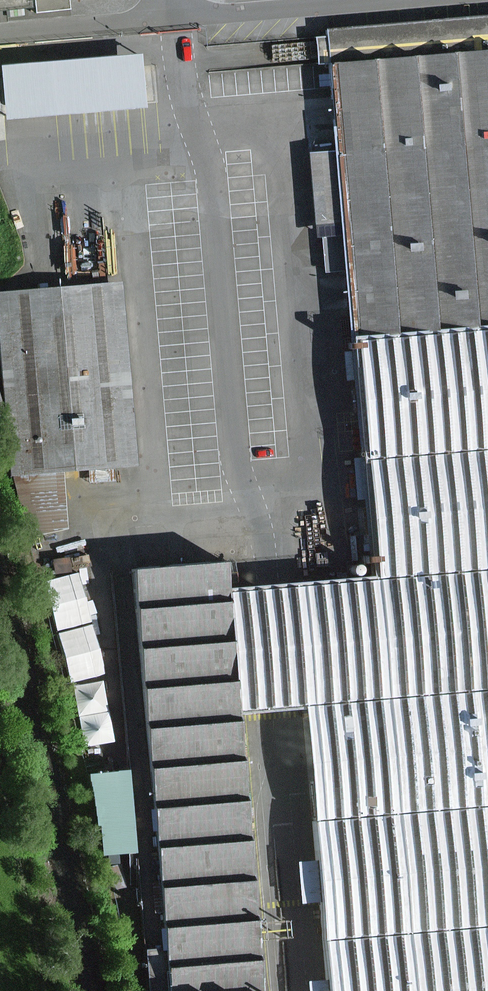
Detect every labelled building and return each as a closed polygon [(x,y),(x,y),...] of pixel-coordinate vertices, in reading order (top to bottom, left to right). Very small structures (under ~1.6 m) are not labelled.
[(338,54),(363,344),(487,333),(487,40),(338,54)] [(143,52),(0,64),(4,116),(147,105),(143,52)] [(126,280),(5,293),(26,476),(146,462),(126,280)] [(363,344),(374,463),(384,579),(230,588),(229,566),(135,573),(166,990),(260,990),(239,711),(324,704),(334,817),(344,934),(350,990),(487,990),(487,333),(363,344)] [(108,670),(82,566),(47,575),(73,679),(108,670)] [(94,762),(101,845),(138,843),(131,760),(94,762)] [(301,892),(320,891),(317,849),(298,850),(301,892)] [(311,990),(329,990),(328,968),(309,969),(311,990)]
